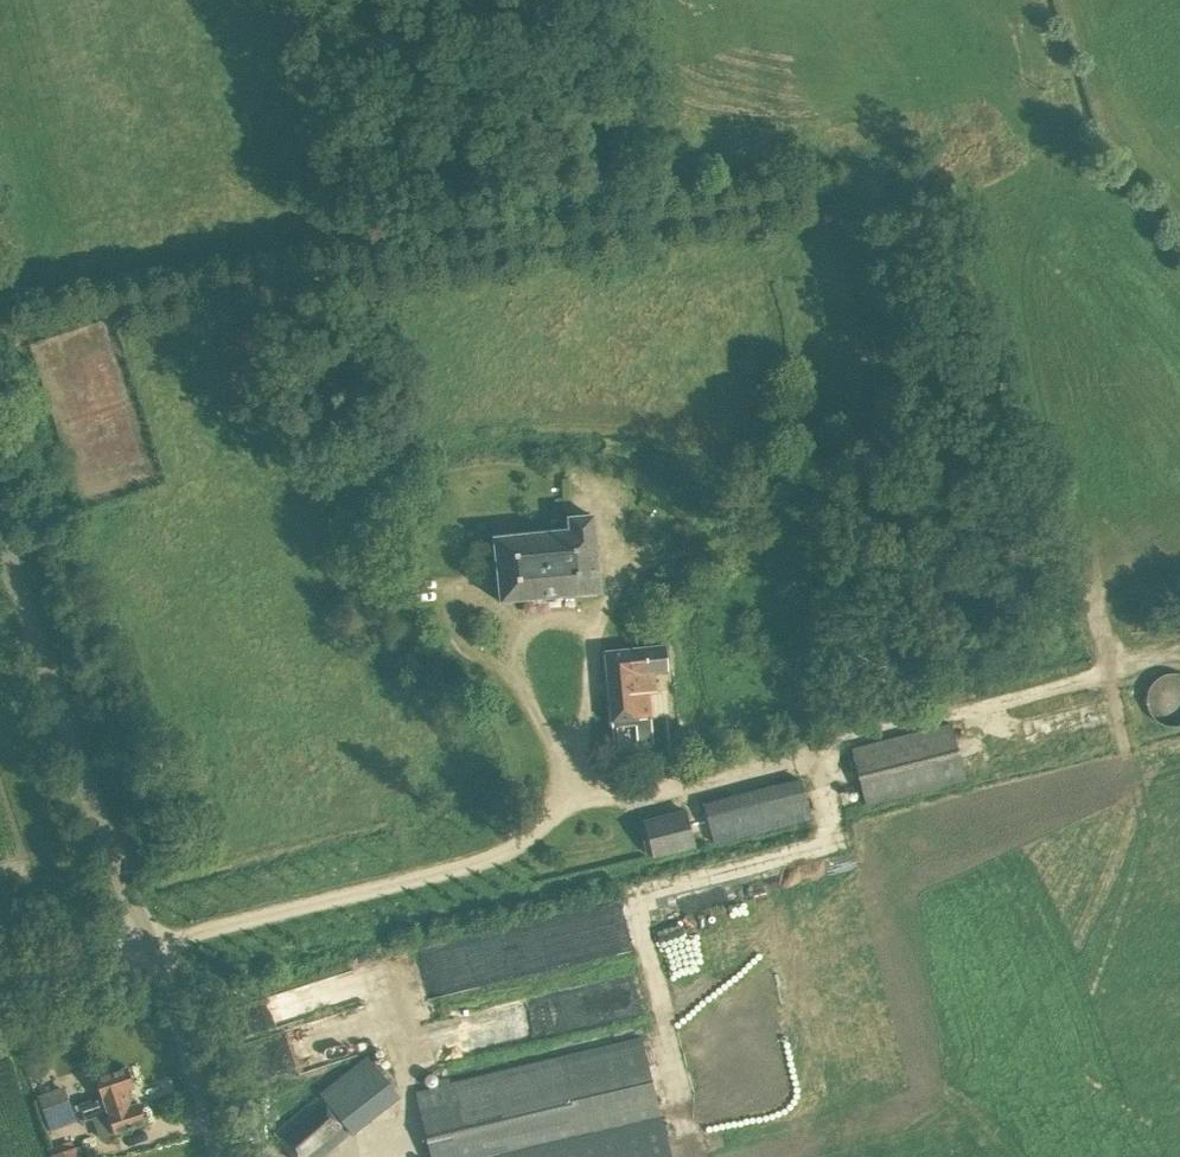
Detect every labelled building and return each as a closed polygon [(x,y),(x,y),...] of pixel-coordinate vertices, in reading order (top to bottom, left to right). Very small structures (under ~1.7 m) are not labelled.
[(571,531),(544,533),(494,538),(500,602),(551,597),(600,592),(592,517),(569,519),(571,531)] [(663,647),(606,652),(612,724),(614,723),(616,744),(653,741),(651,718),(652,718),(648,692),(656,692),(654,673),(666,672),(663,647)] [(1177,674),(1168,674),(1161,676),(1156,680),(1151,686),(1148,692),(1146,699),(1147,706),(1150,714),(1156,721),(1165,726),(1173,727),(1179,726),(1179,676),(1177,674)] [(852,809),(966,780),(948,723),(851,748),(860,783),(846,787),(852,809)] [(763,832),(764,834),(779,831),(780,832),(822,819),(810,781),(802,783),(801,779),(702,804),(705,814),(704,814),(711,840),(712,840),(714,845),(763,832)] [(644,822),(644,823),(638,824),(646,854),(652,852),(655,859),(695,849),(687,812),(644,822)] [(641,1038),(415,1091),(431,1156),(668,1156),(641,1038)] [(91,1100),(79,1104),(82,1114),(130,1097),(128,1090),(133,1088),(126,1068),(96,1078),(102,1098),(92,1101),(91,1100)] [(75,1119),(64,1089),(38,1098),(49,1129),(75,1119)] [(352,1134),(318,1094),(273,1132),(293,1156),(324,1156),(352,1134)] [(133,1105),(130,1097),(82,1114),(86,1123),(108,1115),(115,1134),(145,1124),(138,1104),(133,1105)] [(51,1156),(79,1156),(76,1147),(50,1156),(51,1156)]
